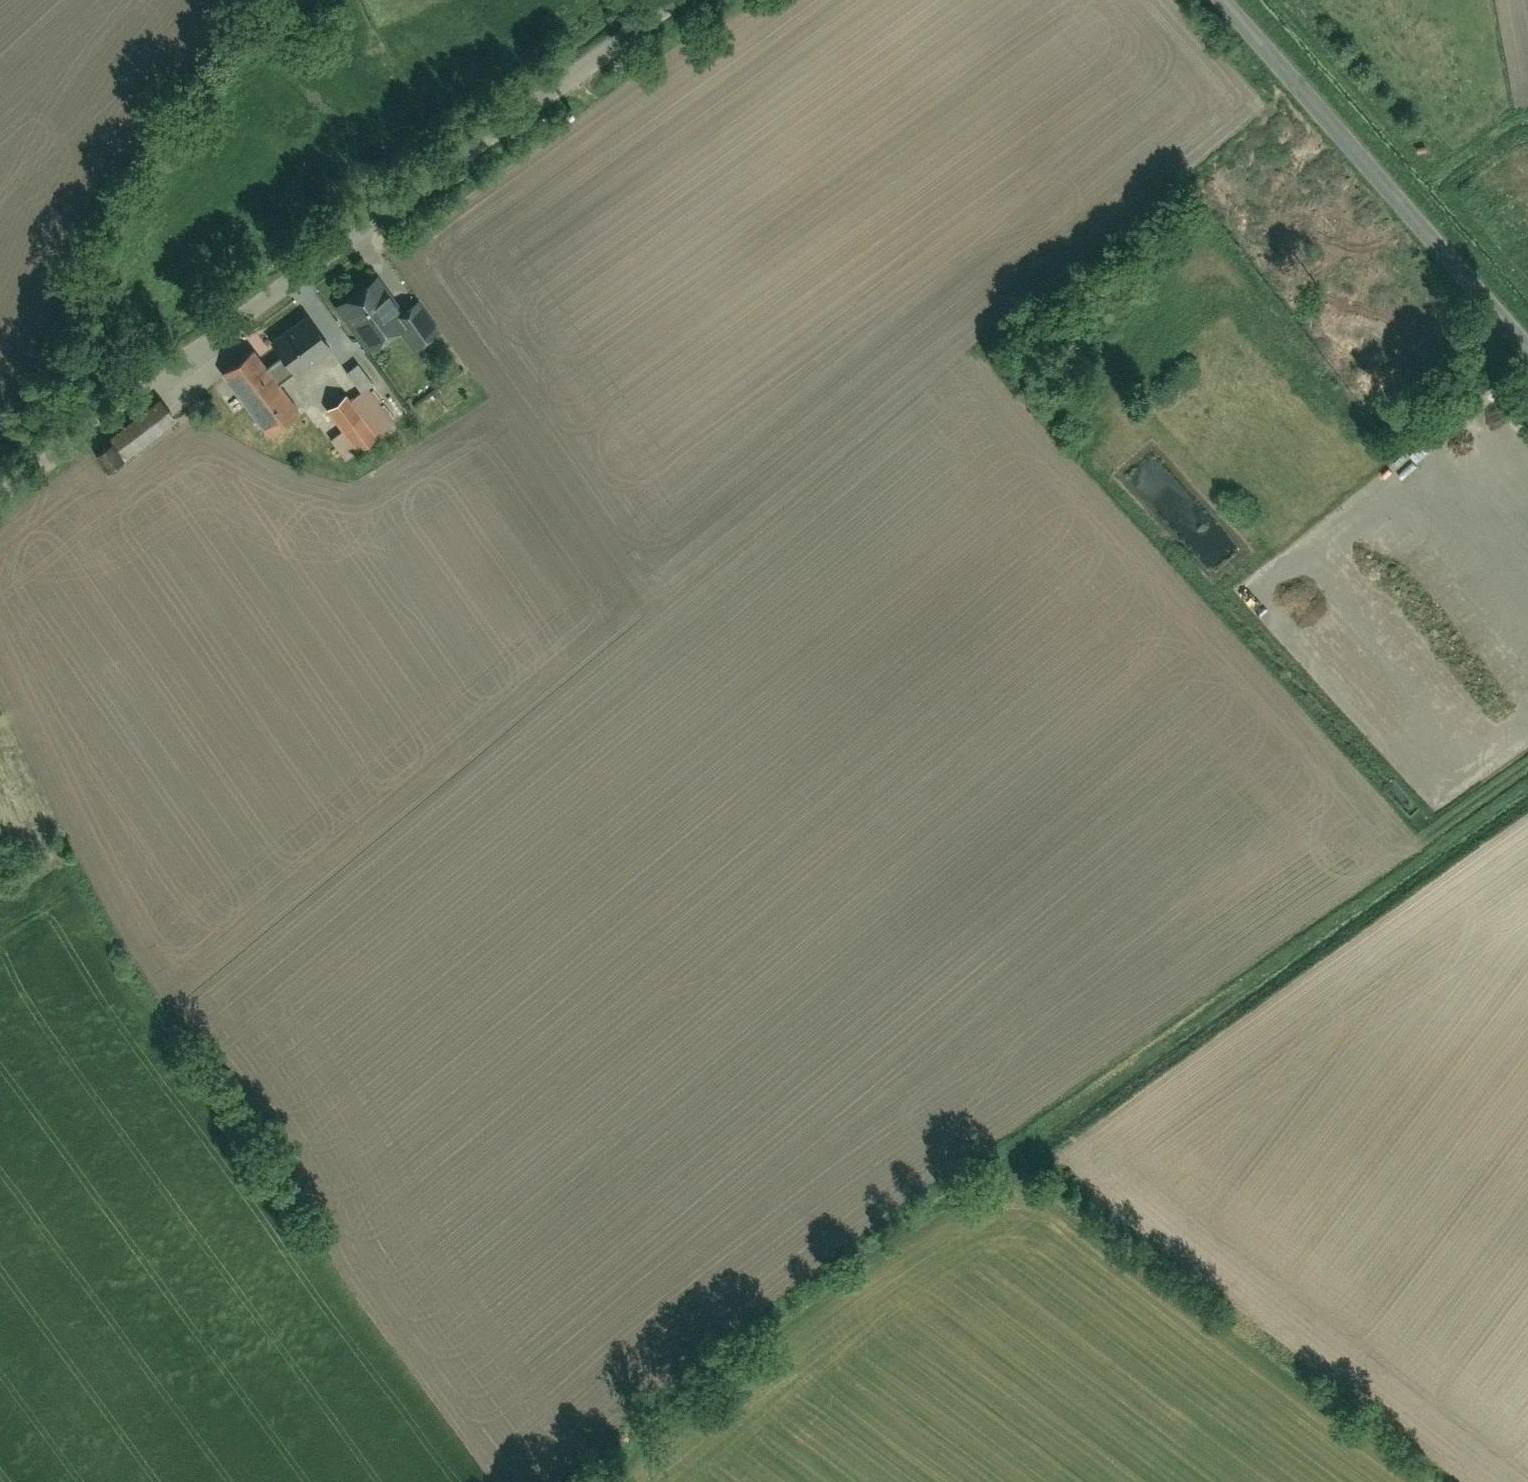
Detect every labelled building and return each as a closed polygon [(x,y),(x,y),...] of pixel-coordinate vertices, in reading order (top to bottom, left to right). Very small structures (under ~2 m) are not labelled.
[(395,322),(367,280),(337,300),(374,356),(402,338),(413,354),(433,341),(413,310),(395,322)] [(315,316),(277,339),(299,375),(337,352),(315,316)] [(307,409),(263,350),(230,374),(274,433),(307,409)] [(336,371),(314,387),(364,454),(403,425),(375,388),(382,383),(365,360),(352,369),(368,390),(357,399),(336,371)] [(163,399),(117,433),(131,452),(177,419),(163,399)]
